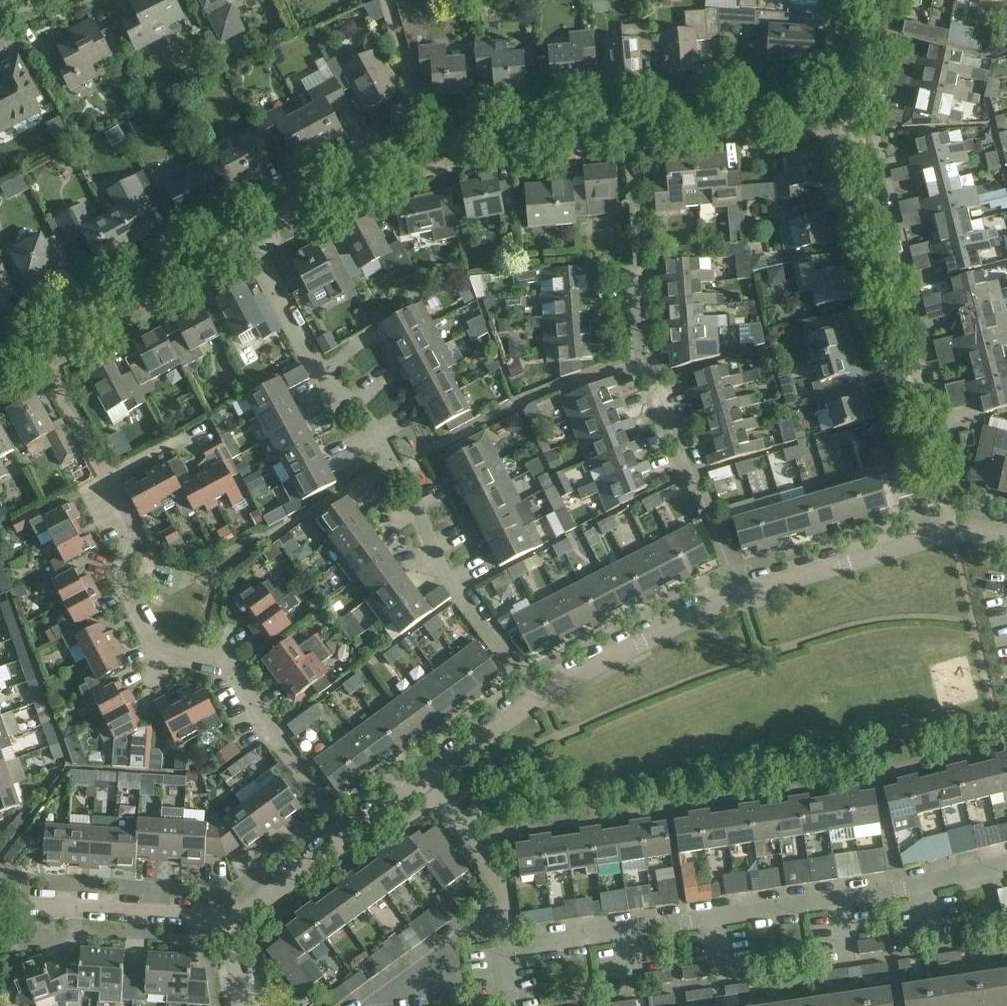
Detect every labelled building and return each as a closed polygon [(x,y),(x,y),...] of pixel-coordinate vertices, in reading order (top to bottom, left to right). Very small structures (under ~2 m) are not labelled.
[(174,0),(130,0),(129,0),(135,13),(121,20),(131,38),(137,50),(152,42),(149,36),(184,19),(174,0)] [(221,42),(244,30),(232,6),(230,7),(226,0),(201,0),(221,42)] [(740,8),(756,9),(756,0),(740,0),(740,8)] [(719,23),(759,26),(760,11),(718,8),(718,9),(719,23)] [(695,42),(720,39),(719,23),(718,9),(685,12),(686,31),(662,33),(664,53),(665,73),(697,70),(695,42)] [(102,36),(93,18),(73,29),(78,39),(58,50),(65,63),(57,67),(70,91),(98,76),(93,66),(112,55),(102,36)] [(902,34),(925,39),(928,26),(905,21),(902,34)] [(651,52),(649,24),(621,26),(622,40),(606,41),(610,81),(642,79),(640,53),(651,52)] [(974,29),(951,24),(950,31),(947,44),(969,48),(971,40),(974,29)] [(814,29),(770,26),(768,58),(812,61),(814,29)] [(950,31),(928,26),(925,39),(947,44),(950,31)] [(596,58),(594,32),(570,34),(571,47),(549,49),(552,86),(584,83),(582,59),(596,58)] [(984,42),(971,40),(969,48),(982,51),(984,42)] [(508,54),(507,41),(475,44),(478,79),(493,78),(494,90),(526,88),(525,68),(524,53),(508,54)] [(445,60),(444,46),(418,48),(419,56),(421,76),(433,75),(434,95),(466,93),(465,73),(463,59),(445,60)] [(925,69),(958,76),(958,77),(970,80),(971,79),(973,69),(960,66),(963,53),(930,46),(927,60),(917,58),(915,67),(925,70),(925,69)] [(324,57),(343,92),(354,87),(366,110),(398,93),(375,51),(353,63),(347,52),(331,61),(328,55),(324,57)] [(343,92),(324,57),(315,62),(326,84),(309,93),(315,105),(301,113),(320,148),(343,136),(331,113),(349,103),(343,92)] [(26,118),(28,120),(29,121),(31,121),(37,119),(38,114),(37,113),(40,111),(33,98),(38,95),(18,58),(0,67),(0,132),(26,118)] [(973,68),(973,69),(971,79),(987,82),(989,72),(973,68)] [(741,78),(741,69),(724,69),(724,79),(741,78)] [(925,70),(922,82),(912,80),(910,89),(911,89),(910,90),(920,92),(920,91),(921,91),(953,98),(953,99),(966,102),(968,93),(968,91),(955,88),(958,77),(958,76),(925,69),(925,70)] [(221,72),(212,77),(218,89),(227,84),(221,72)] [(988,80),(986,88),(998,91),(1000,82),(988,80)] [(998,91),(986,88),(985,96),(996,99),(998,91)] [(951,111),(953,99),(953,98),(921,91),(921,92),(920,92),(918,105),(907,102),(902,127),(943,125),(944,120),(961,124),(963,113),(951,111)] [(968,93),(966,102),(978,104),(980,96),(968,93)] [(296,161),(320,148),(301,113),(286,121),(280,109),(253,123),(255,126),(266,148),(284,138),(296,161)] [(1006,127),(1004,115),(995,117),(998,129),(1006,127)] [(123,125),(128,135),(134,132),(136,127),(133,120),(123,125)] [(272,158),(266,148),(255,126),(232,138),(238,149),(218,160),(227,176),(236,193),(267,177),(260,164),(272,158)] [(999,133),(1001,142),(1006,140),(1006,131),(999,133)] [(911,166),(966,152),(974,150),(971,140),(951,145),(948,133),(934,136),(915,141),(919,155),(909,157),(911,166)] [(923,172),(926,186),(959,177),(956,165),(968,162),(966,152),(911,166),(913,175),(923,172)] [(1000,167),(997,152),(985,155),(988,170),(1000,167)] [(782,173),(775,174),(776,186),(740,190),(741,204),(800,199),(799,187),(822,185),(820,154),(781,158),(782,173)] [(696,159),(698,191),(699,206),(715,205),(715,207),(741,205),(741,204),(740,190),(739,173),(726,174),(724,156),(696,159)] [(222,191),(204,159),(186,168),(192,179),(168,191),(183,221),(213,206),(208,198),(222,191)] [(699,206),(698,191),(696,159),(667,161),(668,179),(655,180),(657,212),(684,210),(684,207),(699,206)] [(585,186),(573,187),(576,217),(586,217),(605,215),(604,200),(618,199),(615,165),(584,167),(585,186)] [(106,218),(123,249),(148,236),(134,209),(156,197),(143,172),(109,191),(120,211),(106,218)] [(497,184),(496,176),(477,179),(478,182),(462,185),(466,205),(469,220),(500,214),(503,227),(516,224),(514,201),(512,181),(497,184)] [(528,228),(576,224),(573,187),(572,176),(556,178),(557,184),(525,186),(528,228)] [(920,201),(922,210),(977,196),(974,186),(962,190),(959,177),(926,186),(930,199),(920,201)] [(997,191),(1001,209),(1006,207),(1006,194),(1006,189),(997,191)] [(442,211),(439,195),(398,203),(401,220),(406,219),(410,235),(437,230),(439,241),(460,237),(454,208),(442,211)] [(977,196),(922,210),(924,219),(934,216),(938,230),(970,222),(967,209),(979,206),(977,196)] [(99,262),(123,249),(106,218),(93,225),(83,205),(49,223),(55,236),(62,248),(84,236),(99,262)] [(812,218),(810,206),(790,210),(783,211),(785,224),(791,223),(796,249),(819,245),(839,241),(833,213),(812,218)] [(388,247),(371,216),(340,233),(360,269),(379,259),(388,275),(395,271),(401,281),(416,273),(399,241),(388,247)] [(931,246),(933,254),(988,241),(986,231),(973,234),(970,222),(938,230),(941,243),(931,246)] [(61,248),(62,248),(55,236),(45,242),(41,235),(10,252),(17,266),(26,283),(42,275),(48,285),(74,271),(61,248)] [(356,288),(331,241),(318,248),(317,245),(290,259),(309,294),(324,286),(331,301),(356,288)] [(991,251),(988,241),(933,254),(935,263),(945,261),(949,274),(968,269),(981,266),(978,254),(991,251)] [(736,256),(744,255),(744,243),(723,244),(723,256),(736,256)] [(754,278),(750,255),(744,255),(736,256),(737,279),(742,279),(754,278)] [(832,271),(829,255),(794,262),(801,294),(814,291),(817,307),(851,299),(844,268),(832,271)] [(13,313),(6,301),(18,294),(9,276),(0,259),(0,320),(13,313)] [(668,286),(668,285),(701,282),(701,283),(714,282),(714,279),(722,279),(721,271),(700,272),(699,259),(666,262),(667,276),(657,277),(657,286),(668,286)] [(530,260),(519,261),(520,271),(531,270),(530,260)] [(517,273),(518,284),(540,282),(541,294),(554,293),(587,291),(586,277),(596,276),(596,267),(517,273)] [(946,304),(1001,291),(1006,289),(1006,279),(986,284),(983,271),(950,279),(953,293),(943,296),(946,304)] [(486,297),(481,276),(469,277),(474,294),(477,300),(486,297)] [(464,280),(455,286),(465,304),(475,299),(464,280)] [(668,286),(669,299),(659,300),(659,309),(669,308),(670,308),(669,308),(703,305),(703,306),(716,305),(716,304),(724,303),(723,294),(715,295),(715,294),(702,295),(701,283),(701,282),(668,285),(668,286)] [(216,299),(225,317),(237,338),(239,337),(243,344),(254,338),(250,331),(257,327),(264,339),(265,338),(282,329),(267,301),(256,307),(244,284),(216,299)] [(961,324),(994,316),(1006,313),(1003,301),(1006,300),(1006,289),(1001,291),(946,304),(948,313),(958,310),(961,324)] [(554,293),(541,294),(542,305),(555,304),(556,316),(589,314),(589,313),(588,300),(598,299),(597,290),(587,291),(554,293)] [(497,321),(494,299),(483,300),(490,321),(497,321)] [(430,325),(419,304),(379,325),(391,346),(430,325)] [(670,308),(669,308),(670,321),(660,322),(661,332),(671,331),(671,330),(705,328),(718,327),(717,327),(735,325),(734,315),(704,318),(703,306),(703,305),(669,308),(670,308)] [(170,345),(178,358),(181,364),(183,368),(203,357),(198,348),(219,337),(202,306),(174,321),(183,338),(170,345)] [(385,313),(377,311),(370,314),(377,326),(389,320),(385,313)] [(519,330),(529,329),(544,328),(545,339),(558,339),(591,336),(590,323),(600,322),(599,312),(589,313),(589,314),(556,316),(543,317),(518,319),(519,330)] [(813,360),(853,348),(843,313),(803,321),(808,336),(806,337),(813,360)] [(961,324),(965,337),(955,340),(957,349),(1006,336),(1006,315),(1006,313),(994,316),(961,324)] [(467,332),(468,332),(485,323),(482,316),(467,323),(470,330),(467,332)] [(499,322),(499,333),(510,333),(509,322),(499,322)] [(485,323),(468,332),(472,341),(488,333),(485,323)] [(430,325),(391,346),(402,367),(436,349),(441,346),(430,325)] [(671,330),(671,331),(672,344),(662,345),(663,354),(671,354),(676,368),(695,363),(713,358),(713,351),(719,350),(718,327),(705,328),(671,330)] [(178,358),(170,345),(161,328),(133,344),(142,360),(129,367),(134,376),(139,385),(145,395),(156,389),(151,381),(153,379),(181,364),(178,358)] [(331,332),(316,340),(324,354),(339,347),(331,332)] [(601,335),(591,336),(558,339),(545,339),(545,349),(558,348),(561,379),(581,371),(581,361),(593,360),(592,345),(602,345),(601,335)] [(753,338),(754,346),(765,344),(763,336),(753,338)] [(957,349),(959,357),(969,355),(972,368),(1005,360),(1002,348),(1006,347),(1006,336),(957,349)] [(402,367),(413,388),(447,370),(453,366),(441,346),(436,349),(402,367)] [(815,397),(864,383),(853,348),(813,360),(820,381),(811,384),(815,397)] [(516,359),(506,364),(512,376),(521,372),(516,359)] [(145,395),(139,385),(134,376),(123,382),(111,360),(86,374),(113,424),(131,415),(129,412),(148,401),(145,395)] [(972,368),(976,381),(966,384),(968,393),(1006,383),(1006,368),(1005,360),(972,368)] [(500,368),(498,361),(486,367),(490,374),(500,368)] [(691,400),(701,397),(733,387),(733,388),(745,384),(762,379),(759,369),(730,378),(726,365),(694,374),(698,388),(688,391),(691,400)] [(309,378),(303,366),(246,397),(253,409),(245,414),(249,422),(258,418),(291,400),(285,387),(288,385),(290,389),(309,378)] [(788,368),(777,371),(781,386),(792,382),(788,368)] [(424,408),(458,390),(449,373),(447,370),(413,388),(424,409),(424,408)] [(561,398),(570,419),(581,415),(582,415),(613,403),(612,402),(622,398),(612,402),(607,390),(617,386),(614,377),(561,398)] [(874,418),(864,383),(815,397),(819,410),(827,408),(834,430),(874,418)] [(968,393),(970,402),(980,399),(984,413),(1006,407),(1006,383),(968,393)] [(701,397),(704,410),(694,413),(697,422),(707,419),(739,409),(739,410),(752,406),(751,406),(760,403),(757,393),(736,399),(733,388),(733,387),(701,397)] [(469,412),(458,390),(424,409),(436,430),(469,412)] [(52,426),(36,396),(7,411),(17,429),(27,446),(46,436),(62,466),(64,465),(81,455),(62,420),(52,426)] [(581,415),(570,419),(578,441),(590,436),(621,424),(621,423),(630,420),(630,419),(621,423),(616,411),(626,407),(622,398),(612,402),(613,403),(582,415),(581,415)] [(303,421),(291,400),(258,418),(269,439),(303,421)] [(536,402),(529,405),(523,412),(527,420),(541,414),(536,402)] [(739,409),(707,419),(711,432),(701,434),(703,441),(712,438),(713,441),(745,431),(746,432),(758,428),(755,418),(743,421),(739,410),(739,409)] [(209,417),(220,438),(229,433),(218,412),(209,417)] [(777,422),(784,444),(797,440),(797,439),(796,435),(794,428),(791,418),(777,422)] [(870,450),(878,478),(887,508),(899,505),(897,500),(913,495),(898,442),(902,441),(895,419),(881,423),(885,437),(881,438),(883,446),(870,450)] [(594,446),(598,457),(599,457),(630,445),(629,445),(629,444),(624,432),(634,428),(630,420),(621,423),(621,424),(590,436),(578,441),(582,451),(594,446)] [(287,456),(314,441),(303,421),(269,439),(280,459),(287,456)] [(9,474),(0,458),(15,450),(0,423),(0,479),(9,474)] [(794,428),(796,435),(797,439),(806,437),(802,426),(794,428)] [(999,492),(1006,461),(1006,458),(1006,432),(984,426),(972,480),(989,484),(987,489),(999,492)] [(534,434),(543,455),(544,454),(551,452),(555,450),(559,449),(556,442),(550,445),(543,430),(534,434)] [(746,432),(745,431),(713,441),(714,441),(713,441),(717,454),(707,456),(710,466),(729,460),(764,450),(761,440),(749,443),(746,432)] [(848,432),(840,434),(844,446),(852,443),(848,432)] [(867,439),(865,432),(853,435),(855,442),(861,446),(868,444),(867,439)] [(221,439),(222,440),(228,453),(229,453),(231,457),(232,459),(240,454),(229,433),(220,438),(221,439)] [(842,446),(839,434),(832,436),(835,448),(842,446)] [(457,483),(500,461),(489,439),(446,461),(457,483)] [(291,480),(325,462),(314,441),(287,456),(280,459),(291,480)] [(642,450),(639,441),(629,445),(630,445),(599,457),(598,457),(586,462),(595,483),(607,478),(638,466),(633,453),(642,450)] [(800,446),(792,448),(795,460),(803,457),(800,446)] [(795,460),(792,448),(783,451),(787,462),(795,460)] [(543,455),(551,470),(562,464),(555,450),(551,452),(544,454),(543,455)] [(219,506),(216,500),(199,469),(201,474),(191,479),(179,457),(168,463),(190,505),(194,512),(204,506),(208,512),(219,506)] [(210,463),(199,469),(216,500),(226,494),(232,505),(243,499),(232,477),(239,473),(231,457),(226,460),(213,468),(210,463)] [(527,464),(531,472),(542,466),(538,458),(527,464)] [(747,474),(755,471),(752,460),(743,462),(747,474)] [(500,461),(457,483),(467,504),(510,482),(500,461)] [(291,480),(283,485),(292,502),(284,506),(289,516),(306,507),(303,501),(336,483),(325,462),(291,480)] [(598,493),(607,513),(633,499),(631,494),(647,488),(641,475),(651,471),(647,462),(638,466),(607,478),(595,483),(580,489),(573,492),(563,496),(560,497),(565,507),(568,511),(583,504),(582,500),(598,493)] [(738,476),(747,474),(743,462),(735,465),(738,476)] [(165,510),(175,504),(179,511),(190,505),(168,463),(146,475),(165,510)] [(237,466),(242,477),(248,474),(243,463),(237,466)] [(542,466),(531,472),(534,479),(546,474),(542,466)] [(560,497),(563,496),(573,492),(563,471),(551,477),(556,486),(555,486),(560,497)] [(165,511),(165,510),(146,475),(145,475),(148,480),(138,486),(135,481),(124,487),(141,518),(151,512),(154,517),(165,511)] [(251,475),(243,479),(249,491),(258,487),(251,475)] [(887,508),(878,478),(854,485),(864,521),(875,518),(874,512),(887,508)] [(521,503),(510,482),(467,504),(478,525),(521,503)] [(864,521),(854,485),(830,492),(838,522),(853,518),(854,524),(864,521)] [(565,507),(560,497),(555,486),(544,492),(554,512),(565,507)] [(829,492),(806,499),(816,535),(827,532),(825,526),(838,522),(830,492),(829,492)] [(650,497),(655,508),(663,504),(658,493),(650,497)] [(331,540),(362,517),(347,497),(316,520),(325,532),(320,536),(326,543),(331,540)] [(647,512),(655,508),(650,497),(642,501),(647,512)] [(782,506),(781,506),(790,536),(804,532),(806,538),(816,535),(806,499),(782,506)] [(53,542),(79,528),(75,520),(80,517),(73,503),(42,519),(36,509),(11,523),(17,533),(31,526),(37,537),(48,531),(53,542)] [(478,525),(489,546),(523,528),(512,508),(521,503),(478,525)] [(790,536),(781,506),(757,513),(768,549),(778,546),(777,540),(790,536)] [(568,511),(565,507),(554,512),(565,533),(576,528),(568,511)] [(0,512),(0,525),(1,526),(12,519),(7,509),(0,512)] [(250,512),(255,522),(262,519),(257,509),(250,512)] [(758,552),(768,549),(757,513),(733,520),(742,550),(756,546),(758,552)] [(605,520),(610,531),(618,527),(613,516),(605,520)] [(345,559),(376,536),(362,517),(331,540),(345,559)] [(603,535),(610,531),(605,520),(597,524),(603,535)] [(532,524),(524,528),(523,528),(489,546),(500,567),(543,545),(532,524)] [(670,537),(691,577),(700,573),(697,568),(711,561),(693,525),(670,537)] [(180,539),(174,527),(163,533),(169,545),(180,539)] [(229,527),(218,532),(224,543),(234,538),(229,527)] [(50,563),(56,574),(68,568),(65,563),(96,547),(90,535),(85,538),(79,528),(53,542),(61,557),(50,563)] [(594,529),(584,535),(589,543),(599,537),(594,529)] [(288,553),(298,545),(289,533),(279,540),(286,551),(288,553)] [(376,536),(345,559),(338,564),(352,583),(359,577),(390,555),(376,536)] [(691,577),(670,537),(647,548),(666,584),(679,577),(682,582),(691,577)] [(568,539),(560,543),(565,554),(573,550),(568,539)] [(279,540),(266,550),(273,560),(286,551),(279,540)] [(565,554),(560,543),(553,547),(558,558),(565,554)] [(666,584),(647,548),(625,560),(646,600),(655,596),(652,591),(666,584)] [(373,597),(404,574),(390,555),(359,577),(361,580),(373,597)] [(646,600),(625,560),(603,571),(621,607),(634,600),(637,605),(646,600)] [(515,566),(521,577),(529,573),(523,562),(515,566)] [(521,577),(515,566),(508,570),(513,581),(521,577)] [(59,593),(64,604),(96,587),(90,576),(84,578),(79,568),(70,572),(68,568),(56,574),(59,578),(48,584),(54,596),(59,593)] [(0,571),(0,586),(9,583),(4,569),(0,571)] [(315,569),(306,575),(310,582),(319,576),(315,569)] [(603,571),(580,583),(601,623),(610,619),(607,614),(621,607),(603,571)] [(418,593),(404,574),(373,597),(365,602),(379,621),(418,593)] [(248,626),(292,594),(284,584),(275,590),(268,580),(255,591),(251,586),(233,600),(243,614),(245,613),(252,623),(248,626)] [(22,581),(10,586),(14,599),(27,594),(22,581)] [(601,623),(580,583),(558,594),(576,630),(589,623),(592,628),(601,623)] [(426,605),(418,593),(379,621),(385,629),(392,623),(401,635),(432,612),(451,598),(442,586),(426,598),(429,602),(426,605)] [(51,644),(63,638),(79,630),(76,625),(102,612),(96,601),(102,598),(96,587),(64,604),(72,619),(45,633),(51,644)] [(332,597),(326,588),(319,593),(325,602),(332,597)] [(292,594),(248,626),(256,636),(260,633),(268,642),(284,630),(292,625),(285,615),(299,604),(292,594)] [(318,594),(309,601),(318,612),(327,605),(318,594)] [(576,630),(558,594),(535,606),(556,646),(565,642),(562,637),(576,630)] [(5,617),(13,614),(9,601),(0,604),(5,617)] [(556,646),(535,606),(512,617),(531,653),(544,646),(547,651),(556,646)] [(365,631),(350,613),(339,622),(353,641),(365,631)] [(13,614),(5,617),(9,631),(18,628),(13,614)] [(437,631),(445,625),(438,616),(430,621),(437,631)] [(437,631),(430,621),(424,626),(431,635),(437,631)] [(87,659),(118,643),(112,631),(107,634),(102,624),(82,634),(81,634),(79,630),(63,638),(69,650),(79,644),(87,659)] [(262,660),(277,680),(315,652),(325,644),(317,634),(298,648),(290,639),(262,660)] [(334,655),(336,643),(333,638),(325,644),(315,652),(277,680),(284,691),(289,687),(291,690),(290,696),(302,699),(303,692),(312,686),(319,695),(331,686),(318,667),(334,655)] [(477,642),(457,657),(484,693),(492,688),(488,683),(501,674),(477,642)] [(118,643),(87,659),(95,674),(85,680),(86,684),(79,687),(83,695),(102,685),(99,681),(125,667),(119,657),(124,654),(118,643)] [(15,647),(20,660),(29,657),(24,644),(15,647)] [(397,645),(390,651),(397,660),(404,655),(397,645)] [(390,665),(397,660),(390,651),(383,656),(390,665)] [(29,657),(20,660),(25,674),(33,671),(29,657)] [(484,693),(457,657),(436,672),(460,704),(472,695),(475,699),(484,693)] [(460,704),(436,672),(416,687),(443,723),(451,717),(448,713),(460,704)] [(356,675),(349,681),(356,690),(364,685),(356,675)] [(356,690),(349,681),(343,685),(350,695),(356,690)] [(96,702),(104,718),(131,704),(130,704),(136,701),(130,690),(124,693),(119,682),(104,690),(102,685),(83,695),(89,706),(96,702)] [(44,700),(39,687),(30,690),(35,703),(44,700)] [(177,693),(200,736),(210,730),(221,724),(202,687),(191,693),(189,687),(177,693)] [(443,723),(416,687),(396,702),(419,734),(432,725),(435,729),(443,723)] [(183,744),(200,736),(177,693),(180,699),(169,704),(165,697),(154,703),(172,737),(177,734),(183,744)] [(35,703),(40,717),(48,714),(44,700),(35,703)] [(419,734),(396,702),(375,716),(402,753),(410,747),(407,743),(419,734)] [(131,704),(104,718),(116,740),(114,766),(149,768),(152,725),(141,724),(131,704)] [(316,705),(308,710),(315,720),(323,715),(316,705)] [(309,725),(315,720),(308,710),(288,726),(296,736),(310,726),(309,725)] [(8,737),(1,716),(0,716),(0,740),(8,737)] [(402,753),(375,716),(355,731),(379,764),(391,754),(394,759),(402,753)] [(50,746),(59,743),(54,730),(46,733),(50,746)] [(379,764),(355,731),(335,746),(362,783),(370,777),(367,772),(379,764)] [(77,733),(64,739),(67,749),(81,744),(77,733)] [(0,740),(0,764),(5,762),(1,751),(12,747),(8,737),(0,740)] [(64,757),(59,743),(50,746),(55,760),(64,757)] [(219,753),(219,754),(226,763),(241,753),(233,743),(219,753)] [(362,783),(335,746),(314,762),(338,794),(350,784),(354,789),(362,783)] [(70,755),(73,764),(89,765),(89,754),(74,753),(70,755)] [(239,761),(244,769),(256,760),(250,753),(239,761)] [(218,769),(226,763),(219,754),(211,760),(218,769)] [(1005,754),(995,757),(996,762),(982,765),(990,796),(1004,793),(1006,803),(1006,802),(1006,761),(1005,754)] [(198,757),(175,755),(174,770),(197,772),(198,757)] [(244,769),(239,761),(228,770),(233,777),(244,769)] [(12,784),(5,762),(0,764),(0,788),(12,784)] [(261,792),(283,821),(302,808),(299,804),(306,800),(279,764),(270,770),(277,780),(261,792)] [(956,766),(966,802),(990,796),(982,765),(968,769),(967,764),(956,766)] [(941,809),(966,802),(956,766),(946,769),(947,774),(933,778),(941,809)] [(94,787),(95,780),(95,771),(71,770),(68,774),(74,777),(73,786),(94,787)] [(95,780),(94,787),(109,788),(110,772),(95,771),(95,780)] [(140,783),(141,774),(118,773),(118,788),(140,790),(140,783)] [(155,775),(141,774),(140,783),(155,784),(155,775)] [(186,777),(172,776),(172,785),(186,786),(186,777)] [(917,815),(941,809),(933,778),(919,781),(918,776),(907,779),(917,815)] [(917,815),(907,779),(897,781),(898,787),(884,790),(895,833),(920,827),(917,815)] [(12,784),(0,788),(0,813),(4,812),(20,806),(12,784)] [(849,790),(854,827),(880,824),(878,812),(875,792),(860,794),(859,789),(849,790)] [(825,800),(827,818),(829,831),(854,827),(849,790),(838,792),(839,797),(825,800)] [(264,835),(283,821),(261,792),(243,805),(264,835)] [(829,831),(827,818),(825,800),(810,802),(809,796),(799,798),(804,835),(829,831)] [(779,839),(804,835),(799,798),(788,799),(789,805),(775,807),(777,824),(779,839)] [(779,839),(777,824),(775,807),(760,809),(760,804),(749,805),(754,842),(757,858),(767,856),(765,841),(779,839)] [(243,805),(216,825),(226,856),(242,844),(246,849),(264,835),(243,805)] [(725,815),(730,846),(754,842),(749,805),(738,807),(739,812),(725,815)] [(699,813),(704,845),(705,850),(730,846),(725,815),(711,817),(710,811),(699,813)] [(705,850),(704,845),(699,813),(688,814),(689,820),(674,822),(679,854),(705,850)] [(116,818),(93,817),(92,828),(90,865),(112,867),(115,830),(116,818)] [(116,818),(115,830),(112,867),(135,868),(136,868),(137,856),(136,856),(138,831),(137,831),(138,819),(116,818)] [(137,856),(159,858),(161,821),(138,819),(137,831),(138,831),(136,856),(137,856)] [(640,822),(646,859),(671,855),(670,843),(667,823),(652,826),(651,820),(640,822)] [(161,821),(159,858),(181,859),(181,865),(184,822),(161,821)] [(226,856),(216,825),(184,822),(181,865),(204,866),(205,855),(225,856),(226,856)] [(616,831),(621,862),(646,859),(640,822),(629,823),(630,829),(616,831)] [(977,850),(988,847),(982,823),(971,826),(977,850)] [(19,829),(12,824),(4,834),(11,840),(19,829)] [(67,864),(68,846),(69,827),(30,824),(16,844),(28,853),(44,854),(44,862),(48,862),(47,865),(50,867),(61,868),(64,866),(64,863),(67,864)] [(971,826),(947,832),(953,856),(977,850),(971,826)] [(69,827),(68,846),(67,864),(90,865),(92,828),(69,827)] [(409,839),(428,865),(445,888),(452,883),(468,871),(435,827),(422,837),(418,832),(409,839)] [(596,866),(621,862),(616,831),(602,833),(601,828),(591,829),(596,866)] [(581,836),(567,838),(571,870),(586,868),(587,875),(597,873),(596,866),(591,829),(580,831),(581,836)] [(923,842),(929,862),(953,856),(947,832),(923,838),(923,842)] [(546,874),(571,870),(567,838),(552,841),(551,835),(541,837),(546,874)] [(546,874),(541,837),(530,838),(531,844),(516,846),(521,877),(535,875),(536,887),(548,885),(546,874)] [(394,843),(385,850),(407,880),(428,865),(409,839),(397,848),(394,843)] [(903,868),(929,862),(923,842),(914,844),(916,852),(900,856),(903,868)] [(884,849),(858,852),(860,864),(861,875),(887,872),(884,849)] [(380,860),(368,869),(387,895),(407,880),(385,850),(377,856),(380,860)] [(858,852),(833,856),(836,879),(861,875),(860,864),(858,852)] [(836,879),(833,856),(808,860),(812,883),(820,882),(836,879)] [(803,884),(812,883),(808,860),(783,864),(787,887),(803,884)] [(367,910),(387,895),(368,869),(357,877),(353,873),(345,879),(367,910)] [(781,888),(778,869),(759,871),(760,878),(762,890),(781,888)] [(760,878),(759,871),(750,873),(753,892),(762,890),(760,878)] [(746,873),(734,875),(737,894),(749,892),(746,873)] [(725,896),(737,894),(734,875),(722,877),(725,896)] [(367,910),(345,879),(336,886),(339,890),(328,898),(347,924),(367,910)] [(659,893),(651,894),(653,907),(679,903),(675,879),(657,882),(659,893)] [(699,900),(697,881),(684,883),(686,902),(699,900)] [(473,883),(464,889),(472,900),(480,894),(473,883)] [(712,898),(720,897),(718,884),(710,885),(712,898)] [(710,885),(701,887),(703,899),(712,898),(710,885)] [(644,908),(653,907),(651,894),(650,888),(642,889),(644,908)] [(998,891),(1003,914),(1006,913),(1006,889),(998,891)] [(625,891),(600,894),(601,901),(603,914),(628,911),(625,891)] [(347,924),(328,898),(316,907),(313,903),(305,909),(327,939),(347,924)] [(578,918),(603,914),(601,901),(576,905),(578,918)] [(576,905),(551,908),(554,922),(578,918),(576,905)] [(522,927),(554,922),(551,908),(520,913),(522,927)] [(327,939),(305,909),(295,916),(297,921),(288,928),(307,954),(327,939)] [(435,917),(442,927),(449,922),(442,912),(435,917)] [(435,932),(442,927),(435,917),(428,922),(435,932)] [(307,954),(288,928),(278,935),(281,940),(267,950),(300,994),(324,977),(307,954)] [(913,947),(921,946),(920,933),(911,935),(913,947)] [(911,935),(903,936),(905,948),(913,947),(911,935)] [(905,948),(903,936),(894,937),(896,949),(905,948)] [(876,952),(885,951),(883,939),(874,940),(876,952)] [(874,940),(866,941),(868,953),(876,952),(874,940)] [(866,941),(857,943),(859,955),(868,953),(866,941)] [(401,942),(394,947),(401,957),(409,952),(401,942)] [(1006,953),(1006,944),(998,946),(1000,955),(1006,953)] [(998,946),(987,948),(988,956),(1000,955),(998,946)] [(395,962),(401,957),(394,947),(388,952),(395,962)] [(66,1003),(78,1003),(79,989),(100,991),(103,950),(81,948),(79,973),(68,972),(66,1001),(66,1003)] [(121,1000),(133,1001),(135,975),(123,975),(125,951),(103,950),(100,991),(99,1002),(120,1003),(121,1000)] [(950,962),(961,960),(960,952),(948,953),(950,962)] [(146,994),(167,995),(170,954),(148,953),(146,976),(135,975),(133,1001),(146,1002),(146,994)] [(948,953),(937,955),(938,964),(950,962),(948,953)] [(206,969),(191,968),(192,956),(170,954),(167,995),(167,1003),(208,1005),(211,1005),(206,969)] [(42,956),(21,964),(22,967),(11,971),(24,1005),(26,1005),(35,1003),(36,1005),(59,1005),(57,1002),(66,1003),(66,1001),(68,972),(50,978),(42,956)] [(911,968),(910,959),(898,961),(899,970),(911,968)] [(875,964),(876,973),(888,971),(886,963),(875,964)] [(876,973),(875,964),(861,967),(862,975),(876,973)] [(701,978),(709,977),(707,965),(699,966),(701,978)] [(699,966),(691,968),(692,980),(701,978),(699,966)] [(691,968),(682,969),(684,981),(692,980),(691,968)] [(836,970),(837,979),(849,977),(848,968),(836,970)] [(837,979),(836,970),(824,972),(826,981),(837,979)] [(663,984),(672,983),(670,971),(662,972),(663,984)] [(361,972),(354,977),(361,987),(368,981),(361,972)] [(662,972),(653,973),(655,985),(663,984),(662,972)] [(952,980),(956,1005),(1006,1005),(1006,1004),(1002,972),(952,980)] [(653,973),(645,975),(647,986),(655,985),(653,973)] [(786,978),(788,986),(799,985),(798,976),(786,978)] [(354,992),(361,987),(354,977),(347,982),(354,992)] [(788,986),(786,978),(775,979),(776,988),(788,986)] [(902,988),(905,1005),(956,1005),(952,980),(902,988)] [(334,991),(341,1001),(354,992),(347,982),(334,991)] [(736,985),(738,994),(749,992),(748,983),(736,985)] [(738,994),(736,985),(725,987),(726,996),(738,994)] [(713,998),(711,989),(697,991),(699,1000),(713,998)] [(890,989),(840,997),(841,1005),(893,1005),(890,989)] [(699,1000),(697,991),(686,993),(687,1002),(699,1000)] [(674,995),(662,996),(664,1005),(675,1003),(674,995)] [(650,1005),(657,1005),(664,1005),(662,996),(649,998),(650,1005)] [(495,997),(487,998),(488,1005),(497,1005),(495,997)] [(790,1005),(841,1005),(840,997),(790,1004),(790,1005)]
